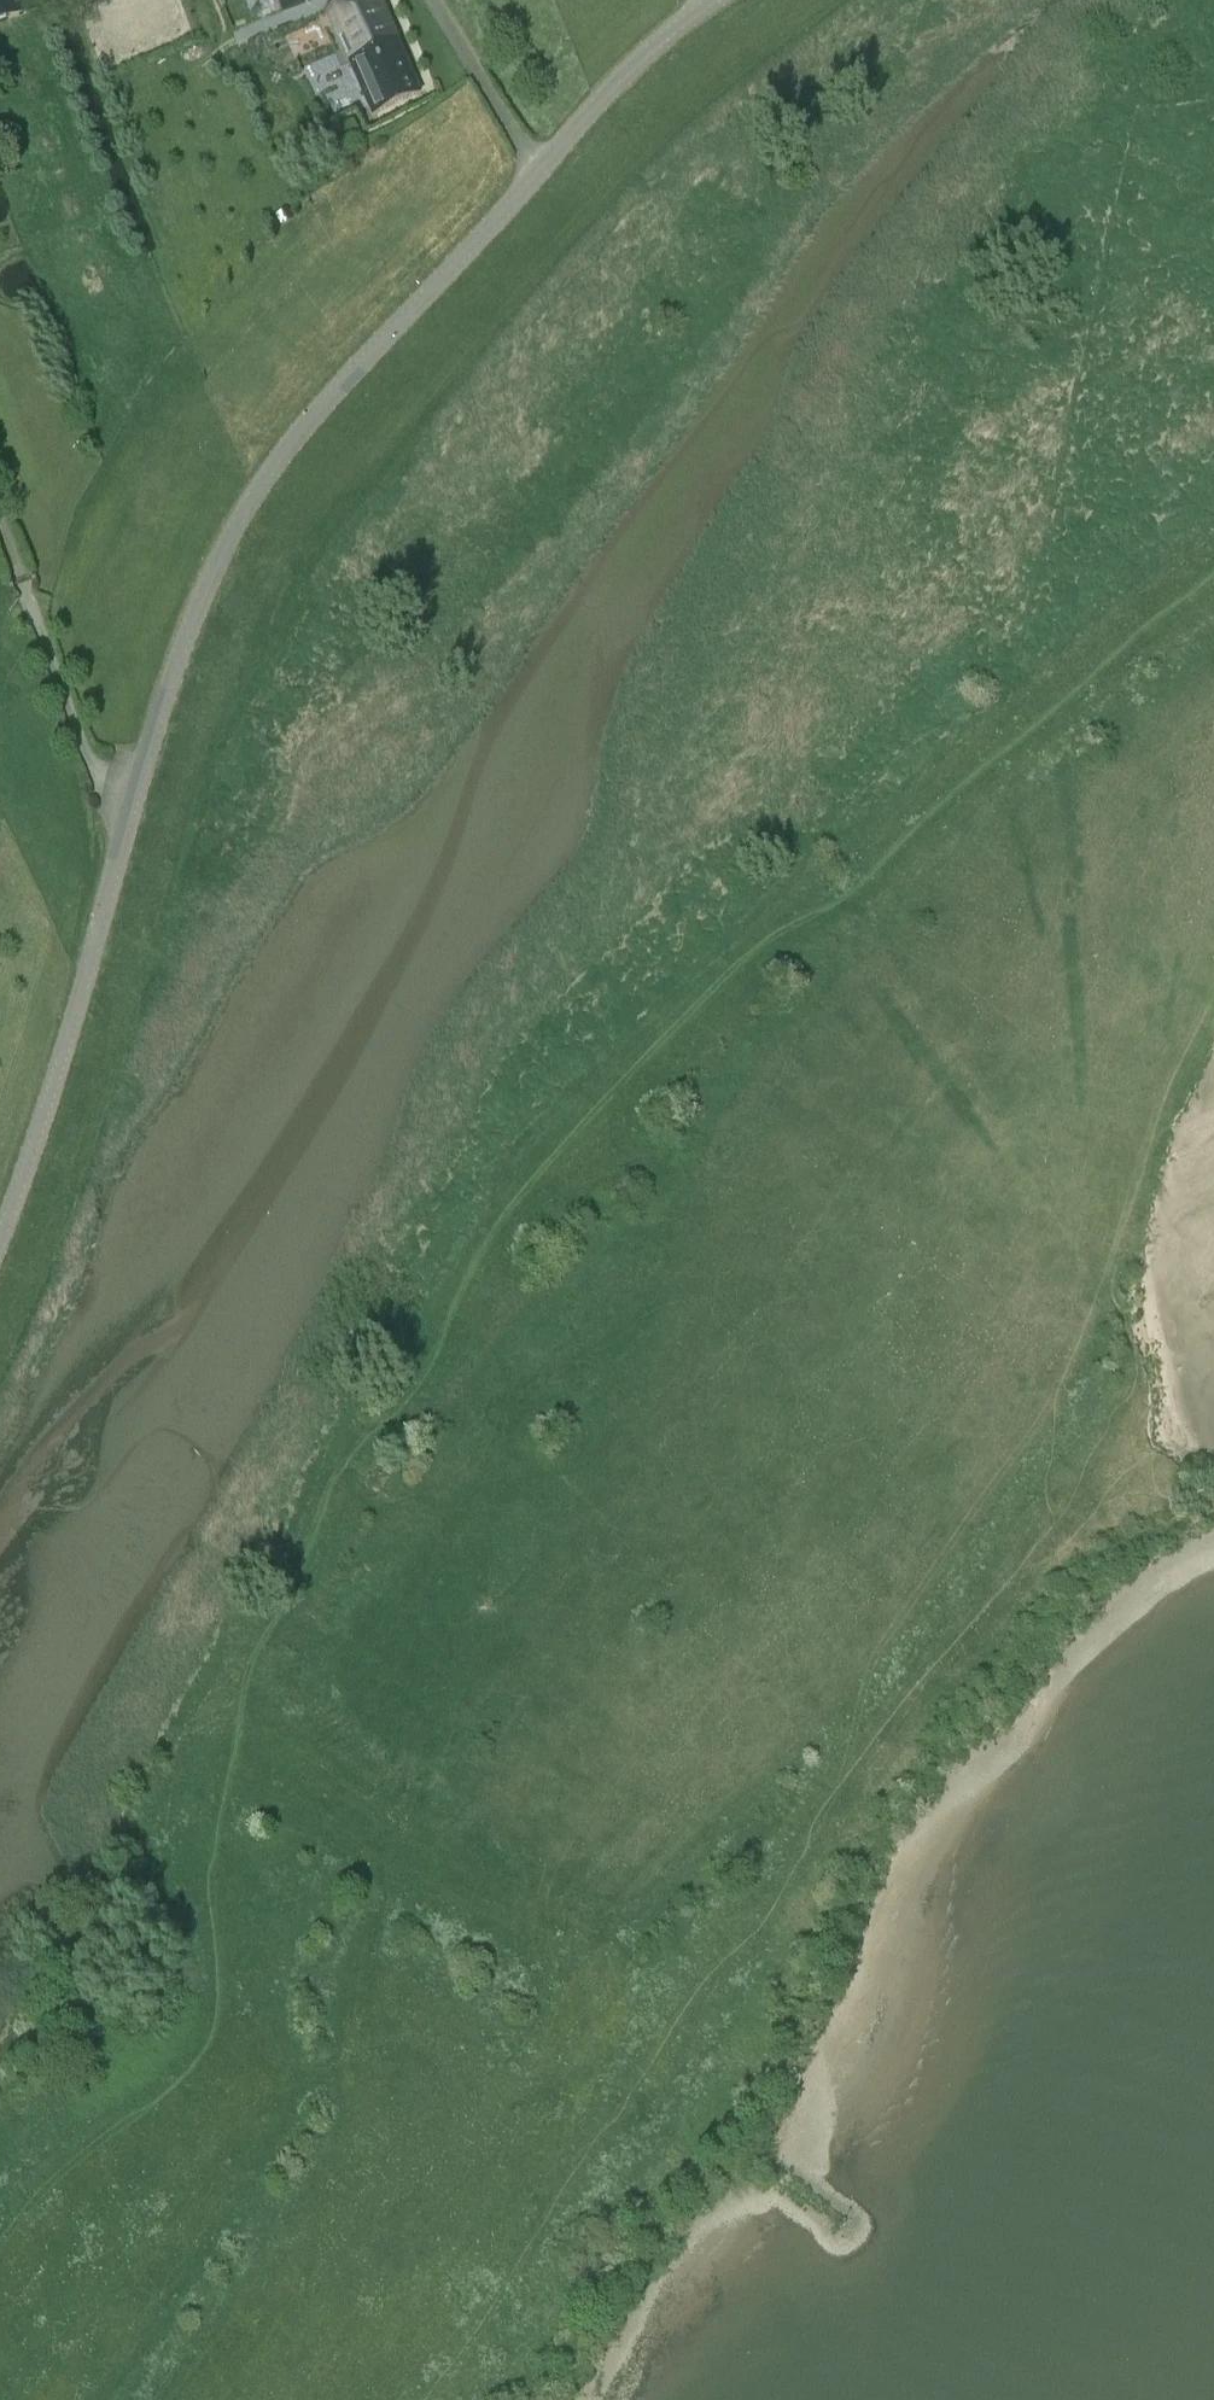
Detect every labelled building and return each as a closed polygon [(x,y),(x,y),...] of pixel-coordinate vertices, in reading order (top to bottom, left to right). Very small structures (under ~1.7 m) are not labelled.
[(283,12),(315,0),(278,0),(283,12)] [(420,95),(379,0),(353,0),(326,12),(371,116),(420,95)]
